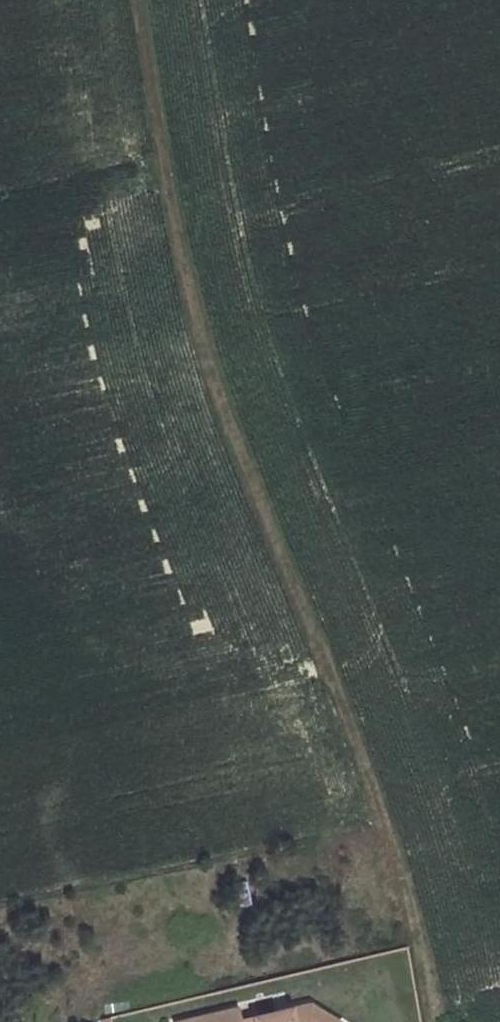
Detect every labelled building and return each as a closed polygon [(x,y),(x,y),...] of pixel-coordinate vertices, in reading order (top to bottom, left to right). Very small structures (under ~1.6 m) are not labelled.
[(241,1021),(239,1009),(184,1021),(338,1021),(312,1005),(241,1021)]
